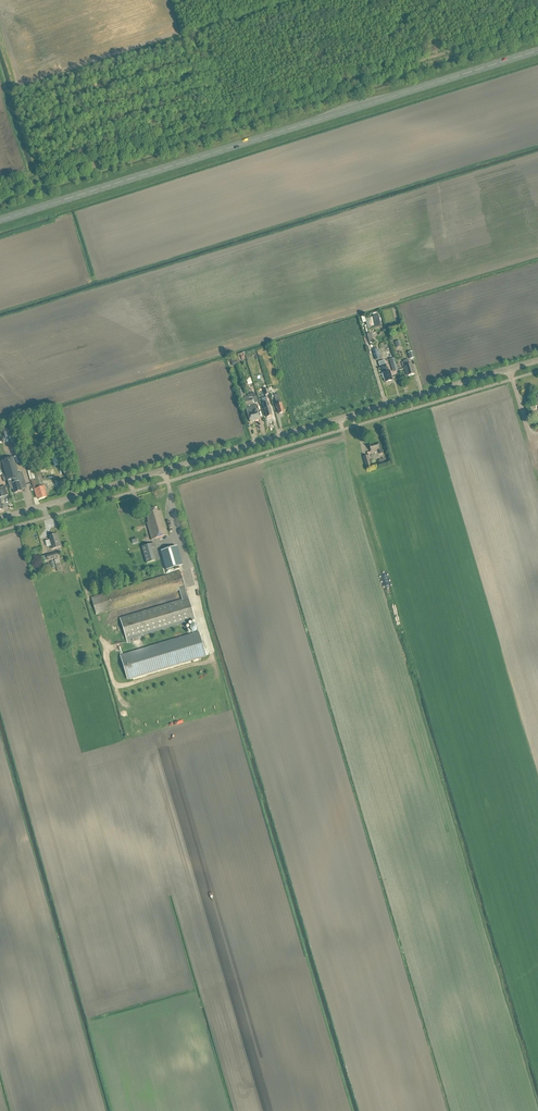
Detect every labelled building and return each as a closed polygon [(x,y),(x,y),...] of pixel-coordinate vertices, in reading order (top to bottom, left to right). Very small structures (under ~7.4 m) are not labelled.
[(361,318),(362,323),(365,323),(367,327),(364,328),(366,332),(368,331),(370,329),(374,328),(372,318),(367,319),(366,317),(364,317),(361,318)] [(410,366),(408,360),(403,362),(407,376),(415,374),(412,365),(410,366)] [(385,383),(392,381),(390,371),(388,372),(385,362),(380,363),(381,366),(380,366),(385,383)] [(252,410),(255,421),(259,420),(255,404),(257,403),(256,398),(255,394),(248,396),(248,398),(251,409),(253,408),(253,410),(252,410)] [(276,405),(275,405),(276,409),(277,409),(279,414),(284,413),(283,409),(281,404),(278,395),(273,396),(276,405)] [(251,409),(248,398),(244,399),(246,406),(245,406),(248,414),(248,415),(248,416),(249,418),(250,423),(255,421),(252,410),(253,410),(253,408),(251,409)] [(269,407),(266,398),(262,399),(265,408),(264,409),(265,414),(266,414),(267,418),(272,416),(270,411),(271,411),(270,407),(269,407)] [(378,445),(377,443),(369,446),(371,452),(379,450),(380,454),(383,454),(381,446),(380,444),(378,445)] [(8,463),(3,465),(5,472),(8,481),(11,480),(17,478),(18,478),(19,478),(14,458),(7,460),(8,463)] [(41,488),(36,471),(29,473),(37,498),(38,497),(39,500),(47,498),(45,493),(46,493),(44,487),(41,488)] [(11,480),(8,481),(11,490),(13,489),(15,494),(22,492),(19,482),(18,478),(17,478),(11,480)] [(152,540),(168,536),(161,511),(157,512),(156,509),(147,512),(149,518),(147,518),(148,523),(147,523),(152,540)] [(61,547),(57,534),(55,535),(50,536),(51,538),(49,539),(52,549),(61,547)] [(154,543),(142,547),(147,564),(155,561),(152,548),(155,547),(154,543)] [(180,567),(179,564),(174,548),(162,551),(161,552),(166,571),(180,567)] [(48,560),(59,557),(57,552),(47,555),(48,560)] [(96,615),(112,610),(179,590),(181,599),(119,618),(127,643),(143,639),(142,635),(195,620),(185,588),(180,572),(91,598),(96,615)] [(124,668),(127,680),(206,656),(203,644),(199,632),(120,656),(124,668)]
